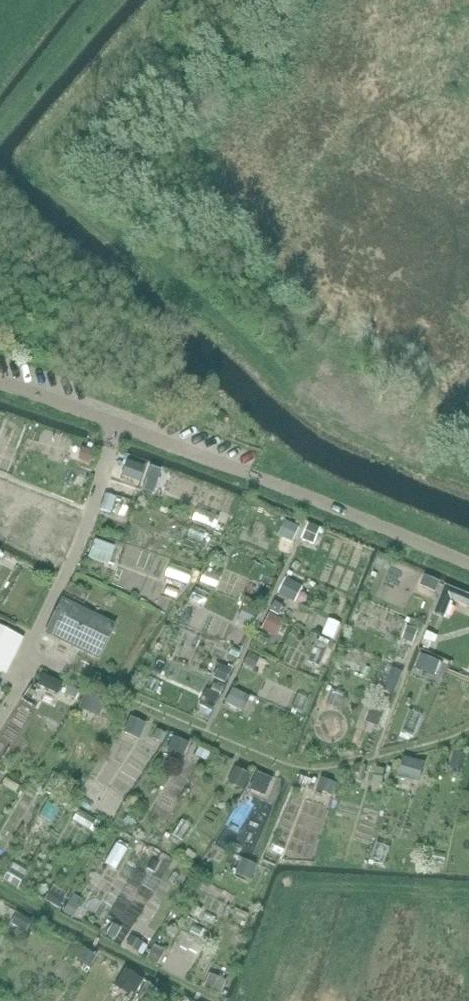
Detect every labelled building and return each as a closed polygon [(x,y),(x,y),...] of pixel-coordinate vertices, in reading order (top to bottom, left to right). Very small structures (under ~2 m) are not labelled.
[(120,459),(119,480),(152,482),(154,461),(120,459)] [(111,491),(107,508),(154,518),(157,500),(111,491)] [(119,562),(126,541),(103,533),(96,555),(119,562)] [(7,582),(21,562),(11,555),(0,572),(0,577),(7,582)] [(172,575),(192,579),(197,559),(176,555),(172,575)] [(223,580),(225,565),(210,563),(208,578),(223,580)] [(427,566),(421,585),(440,591),(446,572),(427,566)] [(302,600),(312,580),(294,571),(284,591),(302,600)] [(468,601),(468,585),(453,579),(448,593),(468,601)] [(99,657),(114,627),(61,601),(46,631),(99,657)] [(276,605),(267,625),(286,633),(295,613),(276,605)] [(236,620),(231,633),(252,641),(256,628),(236,620)] [(439,643),(443,630),(430,626),(426,639),(439,643)] [(0,628),(0,673),(18,637),(0,628)] [(327,659),(337,635),(324,629),(314,654),(327,659)] [(441,676),(449,652),(424,645),(416,668),(441,676)] [(265,665),(269,651),(255,646),(251,660),(265,665)] [(233,677),(239,664),(227,658),(221,671),(233,677)] [(405,677),(407,663),(393,661),(391,675),(405,677)] [(46,682),(68,689),(73,675),(51,668),(46,682)] [(6,693),(12,679),(0,674),(0,691),(6,693)] [(244,705),(254,708),(261,690),(237,681),(222,717),(237,723),(244,705)] [(333,700),(347,704),(352,687),(338,683),(333,700)] [(309,705),(310,686),(299,685),(297,704),(309,705)] [(371,714),(386,720),(392,702),(378,697),(371,714)] [(132,730),(151,733),(153,715),(135,712),(132,730)] [(408,751),(405,772),(428,775),(431,754),(408,751)] [(241,757),(234,774),(276,793),(283,776),(241,757)] [(373,778),(392,779),(393,760),(374,760),(373,778)] [(342,774),(324,769),(323,773),(306,768),(301,786),(337,796),(342,774)] [(68,822),(74,805),(58,799),(51,816),(68,822)] [(191,837),(199,817),(184,811),(177,831),(191,837)] [(124,866),(138,846),(124,836),(110,856),(124,866)] [(245,864),(262,868),(264,857),(247,854),(245,864)] [(69,901),(76,886),(62,879),(54,894),(69,901)] [(34,926),(38,912),(20,907),(16,922),(34,926)] [(216,960),(212,982),(232,986),(236,964),(216,960)] [(129,962),(121,979),(141,989),(149,971),(129,962)] [(154,998),(162,980),(152,976),(145,994),(154,998)] [(7,1000),(35,1000),(12,989),(6,1000),(7,1000)]
